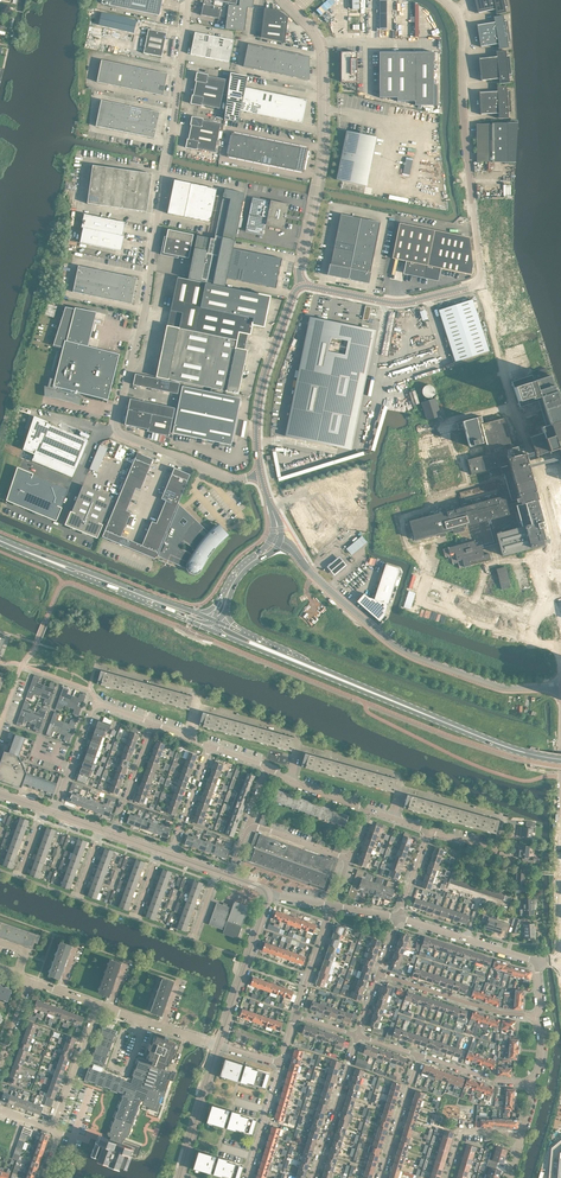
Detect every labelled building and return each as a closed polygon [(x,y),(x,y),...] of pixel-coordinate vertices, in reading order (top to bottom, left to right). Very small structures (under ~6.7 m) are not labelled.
[(158,15),(158,14),(160,1),(161,1),(162,0),(104,0),(104,3),(103,3),(103,4),(158,15)] [(225,28),(245,31),(248,7),(253,8),(254,0),(240,0),(239,6),(229,5),(225,28)] [(478,13),(507,6),(507,7),(508,7),(506,0),(475,0),(478,13)] [(320,7),(325,12),(331,7),(326,2),(320,7)] [(203,3),(201,15),(219,18),(221,7),(203,3)] [(415,3),(415,28),(408,28),(408,35),(418,35),(418,3),(415,3)] [(265,8),(263,20),(275,21),(276,10),(265,8)] [(275,21),(263,20),(261,37),(284,42),(288,23),(287,17),(277,10),(276,10),(275,21)] [(477,25),(480,47),(481,47),(481,46),(510,42),(511,42),(507,20),(477,25)] [(167,33),(167,32),(166,32),(166,33),(149,29),(148,29),(144,52),(143,52),(143,53),(144,53),(161,56),(161,57),(162,57),(162,56),(166,33),(167,33)] [(247,49),(259,52),(260,46),(248,43),(248,44),(247,49)] [(246,55),(258,57),(259,52),(247,49),(246,55)] [(341,82),(357,82),(357,52),(341,52),(341,82)] [(415,105),(433,105),(433,52),(379,52),(379,97),(397,97),(397,101),(415,101),(415,105)] [(246,55),(244,61),(257,63),(258,57),(246,55)] [(479,58),(481,81),(482,80),(511,77),(512,77),(509,55),(479,58)] [(115,85),(117,75),(119,63),(101,60),(97,82),(115,85)] [(298,60),(296,65),(308,68),(308,62),(298,60)] [(243,66),(255,69),(257,63),(244,61),(243,66)] [(117,75),(123,76),(125,65),(119,63),(117,75)] [(123,76),(129,77),(131,66),(125,65),(123,76)] [(296,65),(295,71),(308,74),(308,68),(296,65)] [(129,77),(135,78),(137,67),(131,66),(129,77)] [(135,78),(140,79),(143,68),(137,67),(135,78)] [(140,79),(146,81),(149,69),(143,68),(140,79)] [(146,81),(152,82),(154,71),(149,69),(146,81)] [(152,82),(158,83),(160,72),(154,71),(152,82)] [(295,71),(294,77),(308,80),(308,79),(308,74),(295,71)] [(160,72),(158,83),(164,84),(166,73),(160,72)] [(196,82),(195,88),(223,94),(226,79),(224,79),(222,79),(208,76),(208,74),(200,73),(197,72),(196,75),(195,81),(196,81),(196,82)] [(243,99),(245,87),(248,76),(230,72),(227,96),(243,99)] [(115,85),(120,87),(123,76),(117,75),(115,85)] [(120,87),(126,88),(129,77),(123,76),(120,87)] [(126,88),(132,89),(135,78),(129,77),(126,88)] [(132,89),(138,90),(140,79),(135,78),(132,89)] [(138,90),(144,92),(146,81),(140,79),(138,90)] [(144,92),(150,93),(152,82),(146,81),(144,92)] [(150,93),(156,94),(158,83),(152,82),(150,93)] [(158,83),(156,94),(162,95),(164,84),(158,83)] [(260,102),(263,91),(245,87),(243,99),(254,101),(260,102)] [(191,100),(190,103),(194,104),(202,106),(202,105),(206,105),(220,108),(223,94),(195,88),(193,94),(193,95),(192,95),(191,100)] [(479,92),(480,114),(481,114),(511,113),(510,90),(509,90),(479,92)] [(266,104),(272,105),(274,93),(263,91),(260,102),(266,104)] [(278,106),(283,107),(286,95),(274,93),(272,105),(278,106)] [(286,95),(283,107),(304,111),(306,100),(307,100),(286,95)] [(238,121),(240,110),(243,99),(227,96),(224,119),(238,121)] [(240,110),(252,113),(254,101),(243,99),(240,110)] [(100,106),(111,109),(113,102),(101,100),(100,106)] [(252,113),(258,114),(260,102),(254,101),(252,113)] [(110,115),(116,117),(119,104),(113,102),(111,109),(110,115)] [(258,114),(264,115),(266,104),(260,102),(258,114)] [(116,117),(122,118),(124,105),(119,104),(116,117)] [(264,115),(269,116),(272,105),(266,104),(264,115)] [(122,118),(128,119),(130,106),(124,105),(122,118)] [(269,116),(275,117),(278,106),(272,105),(269,116)] [(98,113),(110,115),(111,109),(100,106),(98,113)] [(128,119),(134,120),(136,107),(130,106),(128,119)] [(275,117),(281,119),(283,107),(278,106),(275,117)] [(134,120),(139,121),(142,108),(136,107),(134,120)] [(283,107),(281,119),(302,123),(301,123),(304,111),(283,107)] [(142,108),(139,121),(145,123),(147,116),(148,110),(142,108)] [(148,110),(147,116),(158,119),(160,112),(148,110)] [(98,113),(97,120),(109,122),(110,115),(98,113)] [(107,128),(113,130),(116,117),(110,115),(109,122),(107,128)] [(147,116),(145,123),(157,125),(158,119),(147,116)] [(190,131),(190,132),(218,138),(221,123),(203,120),(203,118),(195,117),(192,116),(191,119),(190,125),(191,125),(191,126),(190,131)] [(113,130),(119,131),(122,118),(116,117),(113,130)] [(119,131),(125,132),(128,119),(122,118),(119,131)] [(125,132),(131,133),(134,120),(128,119),(125,132)] [(96,126),(107,128),(109,122),(97,120),(96,126)] [(131,133),(137,134),(139,121),(134,120),(131,133)] [(143,136),(144,129),(145,123),(139,121),(137,134),(143,136)] [(145,123),(144,129),(156,132),(157,125),(145,123)] [(477,141),(477,153),(492,153),(493,161),(514,161),(516,124),(492,124),(492,133),(492,141),(477,141)] [(477,124),(477,133),(492,133),(492,124),(477,124)] [(144,129),(143,136),(154,138),(156,132),(144,129)] [(346,130),(336,180),(338,180),(348,182),(355,184),(365,186),(367,186),(377,137),(375,136),(365,134),(364,134),(365,132),(360,131),(359,133),(349,131),(348,131),(346,130)] [(186,144),(185,147),(189,148),(197,150),(197,149),(209,151),(215,152),(218,138),(190,132),(190,133),(189,138),(188,139),(187,139),(186,144)] [(232,133),(230,144),(239,146),(241,135),(232,133)] [(477,133),(477,141),(492,141),(492,133),(477,133)] [(239,146),(247,148),(250,136),(241,135),(239,146)] [(247,148),(255,150),(258,138),(250,136),(247,148)] [(255,150),(263,151),(266,140),(258,138),(255,150)] [(263,151),(272,153),(274,141),(266,140),(263,151)] [(272,153),(280,155),(282,143),(274,141),(272,153)] [(280,155),(288,156),(290,145),(282,143),(280,155)] [(227,156),(237,158),(239,146),(230,144),(227,156)] [(288,156),(296,158),(298,146),(290,145),(288,156)] [(237,158),(245,160),(247,148),(239,146),(237,158)] [(298,146),(296,158),(306,160),(308,148),(298,146)] [(245,160),(253,161),(255,150),(247,148),(245,160)] [(253,161),(261,163),(263,151),(255,150),(253,161)] [(261,163),(269,165),(272,153),(263,151),(261,163)] [(269,165),(277,167),(280,155),(272,153),(269,165)] [(492,153),(477,153),(477,161),(493,161),(492,153)] [(403,175),(409,176),(414,155),(407,154),(403,175)] [(277,167),(285,168),(288,156),(280,155),(277,167)] [(285,168),(293,170),(296,158),(288,156),(285,168)] [(296,158),(293,170),(303,172),(306,160),(296,158)] [(91,175),(103,176),(104,167),(93,165),(91,175)] [(102,186),(114,188),(116,168),(104,167),(103,176),(102,186)] [(114,188),(125,189),(128,170),(116,168),(114,188)] [(128,170),(125,189),(137,191),(139,181),(140,172),(128,170)] [(140,172),(139,181),(151,183),(152,173),(140,172)] [(90,184),(102,186),(103,176),(91,175),(90,184)] [(210,222),(217,188),(174,180),(167,213),(210,222)] [(139,181),(137,191),(149,192),(151,183),(139,181)] [(90,184),(89,194),(100,195),(102,186),(90,184)] [(99,205),(111,207),(114,188),(102,186),(100,195),(99,205)] [(111,207),(123,208),(125,189),(114,188),(111,207)] [(135,210),(136,200),(137,191),(125,189),(123,208),(135,210)] [(188,278),(200,281),(212,283),(213,283),(213,284),(225,286),(227,278),(234,248),(233,248),(234,242),(235,240),(244,193),(225,189),(223,197),(230,199),(230,201),(229,204),(222,237),(215,236),(214,239),(209,238),(197,235),(188,278)] [(137,191),(136,200),(148,202),(149,192),(137,191)] [(87,203),(99,205),(100,195),(89,194),(87,203)] [(252,198),(245,230),(262,234),(264,223),(265,223),(266,223),(266,224),(284,228),(286,218),(284,218),(285,217),(286,217),(286,215),(285,215),(285,213),(287,214),(289,204),(271,200),(270,202),(269,201),(252,198)] [(136,200),(135,210),(147,212),(148,202),(136,200)] [(84,214),(81,227),(123,236),(125,222),(84,214)] [(341,214),(339,223),(352,226),(354,217),(341,214)] [(351,234),(357,236),(361,218),(354,217),(352,226),(351,234)] [(361,218),(357,236),(364,237),(365,228),(367,219),(361,218)] [(365,228),(378,231),(380,222),(367,219),(365,228)] [(339,223),(337,231),(351,234),(352,226),(339,223)] [(415,276),(417,276),(417,277),(418,275),(424,277),(431,278),(434,278),(436,277),(437,276),(438,274),(439,268),(465,273),(471,274),(473,266),(470,237),(399,223),(392,258),(407,261),(406,267),(406,269),(407,271),(408,273),(411,274),(414,275),(415,276)] [(123,236),(81,227),(81,228),(83,228),(80,243),(121,251),(123,236)] [(364,237),(377,240),(378,231),(365,228),(364,237)] [(178,258),(178,256),(182,257),(189,258),(193,234),(168,229),(166,237),(164,236),(161,254),(178,258)] [(335,240),(355,244),(357,236),(351,234),(337,231),(335,240)] [(355,244),(375,248),(377,240),(364,237),(357,236),(355,244)] [(334,249),(354,253),(355,244),(335,240),(334,249)] [(354,253),(373,257),(375,248),(355,244),(354,253)] [(234,248),(227,278),(235,280),(243,281),(259,285),(267,286),(276,288),(278,280),(277,280),(278,274),(279,275),(279,272),(279,271),(280,266),(282,258),(273,256),(266,255),(249,251),(241,250),(234,248)] [(332,257),(352,261),(354,253),(334,249),(332,257)] [(352,261),(371,265),(373,257),(354,253),(352,261)] [(343,269),(350,270),(352,261),(332,257),(330,266),(337,267),(343,269)] [(357,271),(363,273),(370,274),(371,265),(352,261),(350,270),(357,271)] [(77,272),(89,275),(90,268),(78,266),(77,272)] [(328,274),(335,276),(337,267),(330,266),(328,274)] [(335,276),(342,277),(343,269),(337,267),(335,276)] [(87,281),(93,282),(96,269),(90,268),(89,275),(87,281)] [(93,282),(99,284),(102,270),(96,269),(93,282)] [(342,277),(348,278),(350,270),(343,269),(342,277)] [(99,284),(105,285),(108,272),(102,270),(99,284)] [(348,278),(355,280),(357,271),(350,270),(348,278)] [(355,280),(361,281),(363,273),(357,271),(355,280)] [(76,279),(87,281),(89,275),(77,272),(76,279)] [(105,285),(111,286),(113,273),(108,272),(105,285)] [(111,286),(117,287),(119,274),(113,273),(111,286)] [(363,273),(361,281),(368,282),(370,274),(363,273)] [(119,274),(117,287),(123,288),(124,282),(125,275),(119,274)] [(125,275),(124,282),(135,284),(137,278),(125,275)] [(169,319),(167,325),(195,330),(205,283),(177,277),(169,319)] [(76,279),(74,285),(86,288),(87,281),(76,279)] [(84,294),(90,295),(93,282),(87,281),(86,288),(84,294)] [(90,295),(96,297),(99,284),(93,282),(90,295)] [(124,282),(123,288),(134,291),(135,284),(124,282)] [(195,330),(220,335),(237,339),(239,332),(250,334),(252,324),(264,327),(270,296),(205,283),(195,330)] [(96,297),(102,298),(105,285),(99,284),(96,297)] [(73,292),(84,294),(86,288),(74,285),(73,292)] [(102,298),(108,299),(111,286),(105,285),(102,298)] [(108,299),(114,300),(117,287),(111,286),(108,299)] [(120,301),(121,295),(123,288),(117,287),(114,300),(120,301)] [(123,288),(121,295),(133,297),(134,291),(123,288)] [(121,295),(120,301),(131,304),(133,297),(121,295)] [(438,310),(455,362),(489,351),(473,299),(438,310)] [(53,312),(48,311),(47,314),(50,315),(54,316),(58,306),(50,304),(49,307),(54,309),(53,312)] [(368,319),(372,307),(367,305),(363,318),(368,319)] [(50,379),(46,395),(51,396),(60,398),(77,403),(78,397),(79,395),(80,395),(79,395),(79,392),(104,399),(108,400),(112,382),(112,381),(113,381),(113,380),(113,379),(118,358),(119,354),(88,346),(88,345),(94,322),(96,313),(97,312),(75,307),(75,308),(74,309),(72,308),(65,307),(53,346),(63,348),(55,380),(50,379)] [(396,315),(395,330),(402,331),(403,316),(396,315)] [(287,436),(298,439),(301,439),(307,440),(308,441),(336,447),(336,446),(351,376),(351,372),(360,374),(369,329),(364,328),(333,321),(323,319),(311,317),(310,323),(311,323),(288,430),(287,436)] [(157,377),(209,387),(220,335),(195,330),(167,325),(166,329),(158,372),(157,377)] [(220,335),(209,387),(238,393),(247,350),(235,348),(237,339),(220,335)] [(560,455),(560,407),(557,394),(555,391),(554,392),(553,388),(552,386),(551,383),(550,380),(549,375),(548,373),(546,368),(538,370),(540,376),(533,378),(532,375),(513,381),(511,382),(520,406),(520,407),(540,400),(549,424),(540,427),(542,432),(530,437),(536,455),(539,454),(558,448),(560,453),(560,455)] [(133,385),(146,387),(148,376),(135,374),(133,385)] [(146,387),(159,390),(161,379),(148,376),(146,387)] [(159,390),(168,392),(170,381),(161,379),(159,390)] [(170,381),(168,392),(177,394),(180,383),(170,381)] [(422,392),(423,395),(425,397),(428,397),(431,397),(433,396),(435,393),(435,390),(434,388),(432,386),(429,385),(426,385),(424,387),(422,389),(422,392)] [(182,386),(173,432),(202,439),(231,445),(241,398),(182,386)] [(409,392),(413,405),(419,403),(415,390),(409,392)] [(130,398),(128,409),(141,412),(143,401),(130,398)] [(441,415),(435,398),(421,402),(427,420),(441,415)] [(141,412),(151,414),(154,414),(156,404),(143,401),(141,412)] [(156,404),(154,414),(163,416),(165,405),(156,404)] [(165,405),(163,416),(172,418),(175,407),(165,405)] [(147,431),(148,431),(151,414),(141,412),(128,409),(125,424),(144,428),(148,429),(147,431)] [(151,414),(148,431),(151,432),(169,436),(172,418),(163,416),(154,414),(151,414)] [(24,441),(23,445),(24,445),(23,449),(34,454),(32,460),(73,478),(76,470),(89,440),(47,423),(48,422),(34,416),(32,424),(30,423),(28,428),(30,429),(26,442),(24,441)] [(458,430),(464,428),(469,446),(486,442),(487,445),(487,444),(490,453),(467,459),(471,474),(500,466),(502,474),(503,473),(505,473),(512,500),(516,499),(517,502),(513,503),(513,506),(514,506),(513,506),(517,521),(494,527),(502,555),(547,543),(541,521),(544,521),(538,500),(537,500),(538,499),(525,453),(522,445),(512,447),(509,438),(504,418),(503,418),(483,423),(481,416),(456,423),(458,430)] [(99,444),(89,469),(98,472),(108,448),(99,444)] [(137,452),(133,462),(149,469),(153,459),(137,452)] [(133,462),(129,473),(145,479),(149,469),(133,462)] [(17,467),(11,487),(9,486),(7,491),(9,492),(6,500),(14,503),(13,505),(18,507),(19,505),(36,512),(35,514),(42,517),(43,515),(56,521),(62,507),(61,507),(68,489),(33,474),(33,473),(17,467)] [(174,468),(170,478),(186,484),(190,474),(174,468)] [(129,473),(127,478),(142,484),(145,479),(129,473)] [(354,476),(353,500),(366,500),(366,476),(354,476)] [(124,483),(136,488),(140,489),(142,484),(127,478),(124,483)] [(170,478),(166,488),(181,495),(186,484),(170,478)] [(410,521),(415,540),(452,530),(453,533),(464,530),(463,526),(509,513),(500,481),(460,492),(461,496),(459,496),(461,505),(463,505),(464,507),(447,512),(446,511),(410,521)] [(124,483),(122,489),(134,493),(136,488),(124,483)] [(75,531),(76,529),(82,532),(82,533),(87,535),(88,534),(97,538),(103,524),(102,524),(113,497),(83,485),(72,511),(71,511),(65,524),(73,528),(72,529),(75,531)] [(161,498),(166,500),(177,505),(181,495),(166,488),(161,498)] [(122,489),(120,494),(131,499),(134,493),(122,489)] [(120,494),(117,500),(129,505),(131,499),(120,494)] [(117,500),(115,506),(126,510),(129,505),(117,500)] [(166,500),(163,506),(175,511),(177,505),(166,500)] [(206,535),(205,536),(201,532),(204,528),(183,508),(179,504),(157,556),(187,569),(189,571),(191,573),(194,574),(197,573),(200,572),(201,569),(202,568),(202,566),(202,564),(201,563),(203,562),(205,560),(206,559),(207,559),(211,553),(216,547),(222,541),(227,535),(223,531),(224,530),(222,528),(221,529),(220,528),(218,530),(216,532),(215,531),(213,533),(211,530),(209,532),(206,535)] [(115,506),(111,516),(127,522),(131,512),(126,510),(115,506)] [(163,506),(161,511),(172,516),(175,511),(163,506)] [(161,511),(159,517),(170,522),(172,516),(161,511)] [(111,516),(107,526),(122,533),(127,522),(111,516)] [(157,521),(156,523),(168,527),(170,522),(159,517),(157,521)] [(311,542),(319,552),(349,529),(341,519),(311,542)] [(152,521),(148,531),(164,538),(168,527),(156,523),(152,521)] [(118,543),(121,536),(122,533),(107,526),(102,536),(118,543)] [(148,531),(144,541),(159,548),(164,538),(148,531)] [(121,536),(118,543),(126,546),(129,539),(121,536)] [(445,557),(450,556),(452,564),(458,562),(459,568),(491,560),(489,553),(484,555),(481,545),(476,546),(474,540),(448,547),(448,546),(447,547),(443,549),(445,557)] [(131,548),(139,552),(142,545),(134,541),(131,548)] [(142,545),(139,552),(155,558),(159,548),(144,541),(142,545)] [(347,566),(339,556),(326,567),(334,577),(347,566)] [(386,564),(383,572),(374,599),(369,597),(364,593),(361,597),(357,601),(379,621),(383,616),(384,615),(400,568),(386,564)] [(497,569),(502,589),(511,587),(505,567),(497,569)] [(104,673),(101,684),(101,685),(101,684),(188,709),(189,709),(192,697),(104,673)] [(34,674),(30,686),(41,691),(43,685),(38,683),(39,678),(37,677),(38,676),(34,674)] [(43,685),(41,691),(53,695),(57,683),(53,681),(53,683),(51,682),(49,687),(43,685)] [(64,685),(59,697),(71,701),(73,696),(67,693),(69,689),(67,688),(67,686),(64,685)] [(33,694),(39,696),(41,691),(30,686),(25,698),(29,700),(30,698),(32,699),(33,694)] [(41,691),(39,696),(45,698),(43,703),(45,704),(44,705),(48,707),(53,695),(41,691)] [(73,696),(71,701),(82,705),(86,693),(83,692),(82,694),(80,693),(79,698),(73,696)] [(63,705),(69,707),(71,701),(59,697),(55,709),(59,711),(59,709),(61,709),(63,705)] [(25,700),(20,712),(32,717),(34,711),(28,709),(30,704),(28,704),(28,702),(25,700)] [(71,701),(69,707),(74,709),(73,714),(75,714),(74,716),(78,717),(82,705),(71,701)] [(34,711),(32,717),(43,721),(47,709),(44,707),(43,709),(41,708),(39,713),(34,711)] [(54,711),(50,723),(61,727),(63,722),(58,719),(59,715),(57,714),(58,713),(54,711)] [(24,720),(30,722),(32,717),(20,712),(16,725),(20,726),(20,724),(22,725),(24,720)] [(206,714),(203,726),(290,750),(290,751),(291,751),(294,739),(293,738),(206,714)] [(32,717),(30,722),(35,724),(34,729),(36,730),(35,731),(39,733),(43,721),(32,717)] [(63,722),(61,727),(73,731),(77,719),(73,718),(73,720),(71,719),(69,724),(63,722)] [(99,720),(96,726),(105,730),(108,723),(107,723),(99,720)] [(53,731),(59,733),(61,727),(50,723),(46,735),(49,737),(50,735),(52,736),(53,731)] [(96,726),(94,733),(103,736),(105,730),(96,726)] [(61,727),(59,733),(65,735),(63,740),(65,740),(65,742),(68,743),(73,731),(61,727)] [(131,731),(128,738),(137,741),(139,734),(131,731)] [(13,733),(11,739),(23,744),(26,737),(13,733)] [(94,733),(91,740),(100,743),(103,736),(94,733)] [(128,738),(126,745),(134,748),(137,741),(128,738)] [(11,739),(9,745),(21,750),(23,744),(11,739)] [(91,740),(89,746),(98,750),(100,743),(91,740)] [(157,740),(154,747),(162,750),(165,743),(157,740)] [(9,745),(6,751),(19,756),(21,750),(9,745)] [(126,745),(124,751),(132,754),(134,748),(126,745)] [(89,746),(87,753),(96,756),(98,750),(89,746)] [(154,747),(152,754),(160,757),(162,750),(154,747)] [(22,785),(27,772),(29,767),(26,766),(23,760),(24,758),(19,756),(6,751),(5,751),(5,750),(4,750),(4,752),(2,759),(1,759),(0,762),(0,778),(3,779),(3,780),(13,784),(20,786),(20,787),(21,787),(22,786),(21,786),(22,785)] [(124,751),(121,758),(129,761),(132,754),(124,751)] [(189,752),(186,759),(195,762),(197,755),(189,752)] [(87,753),(84,760),(93,763),(96,756),(87,753)] [(152,754),(149,761),(158,764),(160,757),(152,754)] [(308,755),(305,767),(306,767),(393,792),(392,792),(393,792),(396,780),(395,780),(308,755)] [(121,758),(119,765),(127,768),(129,761),(121,758)] [(186,759),(184,765),(192,768),(195,762),(186,759)] [(84,760),(82,767),(91,770),(93,763),(84,760)] [(149,761),(147,767),(155,770),(158,764),(149,761)] [(215,761),(212,768),(221,771),(223,764),(215,761)] [(119,765),(116,771),(125,774),(127,768),(119,765)] [(184,765),(182,772),(190,775),(192,768),(184,765)] [(79,773),(88,776),(91,777),(93,771),(91,770),(82,767),(81,769),(80,768),(78,772),(79,773)] [(147,767),(145,774),(153,777),(155,770),(147,767)] [(212,768),(210,775),(218,778),(221,771),(212,768)] [(116,771),(114,778),(122,781),(125,774),(116,771)] [(22,785),(28,787),(33,774),(27,772),(22,785)] [(182,772),(179,779),(187,782),(190,775),(182,772)] [(88,776),(79,773),(77,780),(86,783),(88,776)] [(241,779),(245,780),(253,783),(255,776),(247,773),(246,777),(242,776),(241,779)] [(28,787),(34,789),(39,777),(33,774),(28,787)] [(145,774),(142,781),(150,784),(153,777),(145,774)] [(210,775),(207,781),(216,784),(217,785),(218,783),(217,782),(218,778),(210,775)] [(34,789),(40,791),(45,779),(39,777),(34,789)] [(114,778),(111,785),(120,788),(122,781),(114,778)] [(40,791),(46,793),(51,781),(45,779),(40,791)] [(179,779),(177,786),(185,789),(187,782),(179,779)] [(239,782),(238,785),(250,789),(253,783),(245,780),(243,784),(239,782)] [(51,781),(46,793),(52,796),(57,783),(51,781)] [(142,781),(140,787),(148,790),(150,784),(142,781)] [(207,781),(205,788),(213,791),(215,787),(216,787),(217,785),(215,785),(216,784),(207,781)] [(120,788),(111,785),(109,791),(117,794),(120,788)] [(241,790),(240,793),(248,796),(250,789),(238,785),(237,788),(241,790)] [(177,786),(174,792),(183,795),(185,789),(177,786)] [(140,787),(137,794),(145,797),(148,790),(140,787)] [(205,788),(203,795),(211,798),(213,791),(205,788)] [(272,800),(279,802),(283,792),(276,789),(272,800)] [(174,792),(172,799),(180,802),(183,795),(174,792)] [(237,792),(235,799),(245,803),(248,796),(240,793),(237,792)] [(279,802),(285,805),(289,794),(283,792),(279,802)] [(69,802),(76,804),(79,794),(77,793),(76,795),(73,793),(72,793),(69,802)] [(76,804),(82,807),(86,798),(85,798),(82,797),(82,795),(79,794),(76,804)] [(145,797),(137,794),(135,801),(143,804),(145,797)] [(285,805),(292,807),(296,796),(289,794),(285,805)] [(203,795),(200,802),(208,805),(211,798),(203,795)] [(292,807),(299,809),(302,799),(296,796),(292,807)] [(498,821),(410,797),(407,808),(495,833),(499,821),(498,821)] [(82,807),(89,809),(93,799),(90,798),(89,799),(86,798),(82,807)] [(89,809),(96,812),(99,803),(98,803),(95,801),(96,800),(93,799),(89,809)] [(106,803),(103,814),(109,817),(112,808),(112,807),(112,808),(108,806),(111,800),(108,799),(106,803)] [(172,799),(169,806),(178,809),(180,802),(172,799)] [(235,799),(232,806),(243,810),(245,803),(235,799)] [(299,809),(305,812),(309,801),(302,799),(299,809)] [(305,812),(312,814),(316,804),(309,801),(305,812)] [(96,812),(103,814),(106,803),(103,802),(103,804),(99,803),(96,812)] [(200,802),(198,808),(206,811),(208,805),(200,802)] [(312,814),(318,817),(322,806),(316,804),(312,814)] [(178,809),(169,806),(167,812),(175,815),(178,809)] [(230,809),(229,812),(240,816),(243,810),(232,806),(231,809),(230,809)] [(318,817),(325,819),(329,808),(322,806),(318,817)] [(198,808),(195,815),(203,818),(206,811),(198,808)] [(325,819),(332,821),(335,811),(329,808),(325,819)] [(332,821),(338,824),(342,813),(335,811),(332,821)] [(231,817),(230,820),(238,823),(240,816),(229,812),(228,815),(231,817)] [(342,813),(338,824),(345,826),(349,815),(342,813)] [(127,823),(134,825),(138,815),(135,814),(134,816),(131,814),(130,814),(128,819),(127,823)] [(134,825),(140,828),(144,819),(143,819),(140,818),(140,816),(138,815),(134,825)] [(203,818),(195,815),(193,822),(201,825),(203,818)] [(20,817),(18,824),(26,827),(29,820),(29,821),(29,820),(20,817)] [(140,828),(147,830),(151,819),(148,818),(147,820),(144,819),(140,828)] [(147,830),(154,832),(157,824),(156,824),(153,822),(154,820),(151,819),(147,830)] [(230,820),(228,827),(236,830),(238,823),(230,820)] [(527,828),(521,827),(520,836),(531,837),(532,828),(531,828),(531,826),(535,826),(535,822),(526,821),(526,825),(527,826),(527,828)] [(372,824),(369,831),(378,834),(380,827),(382,828),(383,824),(377,822),(375,825),(372,824)] [(154,832),(160,835),(164,824),(161,823),(161,825),(157,824),(154,832)] [(18,824),(15,831),(24,834),(26,827),(18,824)] [(164,824),(160,835),(167,837),(170,829),(170,828),(166,827),(167,825),(164,824)] [(228,827),(225,826),(222,833),(233,836),(236,830),(228,827)] [(47,827),(45,833),(53,836),(55,830),(56,830),(47,827)] [(15,831),(13,837),(21,840),(24,834),(15,831)] [(369,831),(367,837),(375,840),(378,834),(369,831)] [(278,871),(278,870),(287,873),(286,874),(287,874),(296,877),(295,877),(296,877),(305,880),(305,881),(305,880),(314,883),(314,884),(314,883),(323,886),(323,887),(326,880),(328,874),(332,875),(333,872),(334,872),(333,871),(334,869),(335,869),(335,868),(336,865),(337,862),(337,861),(338,859),(338,858),(332,856),(331,859),(262,835),(256,832),(255,833),(256,833),(255,836),(254,836),(253,839),(253,840),(252,842),(252,843),(251,845),(251,846),(255,848),(252,856),(251,855),(249,859),(251,860),(250,861),(251,861),(259,864),(260,864),(268,867),(269,868),(269,867),(277,870),(277,871),(278,871)] [(404,835),(401,842),(410,845),(412,838),(409,837),(410,834),(404,832),(403,835),(404,835)] [(45,833),(42,840),(51,843),(53,836),(45,833)] [(185,844),(192,846),(195,835),(193,834),(192,836),(189,835),(188,835),(185,844)] [(192,846),(198,849),(201,840),(198,838),(198,836),(195,835),(192,846)] [(13,837),(10,845),(19,848),(21,840),(13,837)] [(367,837),(364,844),(373,847),(375,840),(367,837)] [(78,838),(76,845),(84,848),(87,841),(78,838)] [(198,849),(205,851),(209,840),(206,839),(205,841),(202,840),(201,840),(198,849)] [(42,840),(40,847),(48,850),(51,843),(42,840)] [(205,851),(212,853),(215,845),(214,844),(211,843),(212,841),(209,840),(205,851)] [(401,842),(399,849),(407,852),(410,845),(401,842)] [(212,853),(219,856),(222,845),(219,844),(219,846),(215,845),(212,853)] [(364,844),(362,851),(370,854),(373,847),(364,844)] [(10,845),(8,852),(16,855),(19,848),(10,845)] [(76,845),(73,852),(81,856),(84,848),(76,845)] [(222,845),(219,856),(225,858),(228,849),(224,848),(225,846),(222,845)] [(522,862),(532,863),(535,863),(535,860),(525,859),(525,858),(528,858),(529,846),(519,845),(518,857),(523,858),(523,859),(522,859),(522,862)] [(435,846),(433,853),(441,856),(444,849),(435,846)] [(40,847),(37,854),(46,857),(48,850),(40,847)] [(105,848),(103,854),(111,857),(113,851),(114,851),(105,847),(105,848)] [(395,855),(397,856),(405,859),(407,852),(399,849),(398,853),(396,853),(395,855)] [(362,851),(360,858),(368,861),(370,854),(362,851)] [(8,852),(5,859),(14,862),(16,855),(8,852)] [(73,852),(71,859),(79,862),(81,856),(73,852)] [(433,853),(431,860),(439,863),(441,856),(433,853)] [(37,854),(35,860),(43,863),(46,857),(37,854)] [(103,854),(100,861),(109,864),(111,857),(103,854)] [(405,859),(397,856),(394,862),(402,865),(405,859)] [(368,861),(360,858),(357,864),(366,867),(368,861)] [(14,862),(5,859),(3,865),(2,865),(12,869),(12,868),(11,868),(14,862)] [(71,859),(68,866),(77,869),(79,862),(71,859)] [(136,859),(134,865),(142,868),(145,862),(136,859)] [(35,860),(32,868),(41,871),(43,863),(35,860)] [(431,860),(428,867),(437,870),(439,863),(431,860)] [(100,861),(98,868),(106,871),(109,864),(100,861)] [(392,869),(400,872),(402,865),(394,862),(393,867),(392,866),(391,868),(392,869)] [(134,865),(131,872),(140,875),(142,868),(134,865)] [(68,866),(66,873),(74,876),(77,869),(68,866)] [(428,867),(426,873),(434,876),(437,870),(428,867)] [(41,871),(32,868),(30,875),(29,875),(38,878),(39,878),(38,878),(41,871)] [(98,868),(95,876),(103,879),(106,871),(98,868)] [(163,869),(161,875),(169,878),(171,872),(172,872),(163,868),(163,869)] [(523,873),(523,869),(515,868),(514,873),(517,873),(516,883),(513,883),(512,890),(526,891),(527,884),(524,884),(524,873),(523,873)] [(400,872),(392,869),(389,876),(388,875),(387,877),(392,879),(393,877),(398,879),(400,872)] [(131,872),(129,879),(138,882),(140,875),(131,872)] [(66,873),(63,879),(72,883),(74,876),(66,873)] [(358,889),(363,891),(369,874),(366,873),(364,878),(362,878),(361,881),(359,884),(358,887),(358,889)] [(426,873),(424,880),(432,883),(434,876),(426,873)] [(363,891),(369,893),(373,881),(370,881),(372,875),(369,874),(363,891)] [(161,875),(158,882),(167,885),(169,878),(161,875)] [(95,876),(92,882),(101,885),(103,879),(95,876)] [(369,893),(374,895),(380,877),(377,876),(375,882),(373,881),(369,893)] [(374,895),(379,897),(383,885),(381,884),(383,879),(380,877),(374,895)] [(72,883),(63,879),(61,886),(60,886),(70,889),(69,889),(72,883)] [(129,879),(126,887),(135,890),(138,882),(129,879)] [(194,880),(192,886),(200,889),(202,883),(203,883),(194,879),(194,880)] [(379,897),(384,899),(391,881),(388,880),(386,886),(383,885),(379,897)] [(432,883),(424,880),(421,887),(430,890),(432,883)] [(391,881),(384,899),(390,901),(394,889),(392,888),(394,882),(391,881)] [(92,882),(90,889),(99,892),(101,885),(92,882)] [(158,882),(156,889),(164,892),(167,885),(158,882)] [(354,899),(358,889),(358,887),(351,885),(352,885),(351,888),(350,888),(348,896),(354,899)] [(192,886),(189,894),(197,897),(200,889),(192,886)] [(126,887),(124,894),(132,897),(135,890),(126,887)] [(99,892),(90,889),(88,895),(87,895),(87,896),(96,899),(97,899),(96,899),(99,892)] [(156,889),(153,895),(162,898),(164,892),(156,889)] [(124,894),(121,900),(130,903),(132,897),(124,894)] [(189,894),(186,901),(195,904),(197,897),(189,894)] [(153,895),(151,902),(159,905),(162,898),(153,895)] [(412,906),(419,909),(422,900),(415,898),(412,906)] [(534,914),(533,904),(535,904),(535,899),(523,899),(523,909),(520,909),(521,915),(534,914)] [(130,903),(121,900),(119,907),(128,910),(130,903)] [(419,909),(426,911),(429,902),(422,900),(419,909)] [(186,901),(184,908),(192,911),(195,904),(186,901)] [(151,902),(148,910),(156,913),(159,905),(151,902)] [(223,926),(224,927),(230,910),(229,910),(229,908),(230,908),(230,907),(217,902),(209,924),(222,929),(223,926)] [(426,911),(433,913),(436,905),(429,902),(426,911)] [(234,903),(231,910),(230,910),(224,927),(225,927),(223,932),(237,937),(248,908),(247,910),(242,908),(243,906),(239,905),(239,907),(234,905),(233,905),(234,903)] [(433,913),(440,915),(443,907),(436,905),(433,913)] [(440,915),(447,917),(450,909),(443,907),(440,915)] [(184,908),(181,914),(190,918),(192,911),(184,908)] [(447,917),(454,920),(457,911),(450,909),(447,917)] [(156,913),(148,910),(146,916),(145,916),(145,917),(154,920),(154,919),(156,913)] [(279,921),(280,921),(283,913),(276,911),(274,916),(274,917),(273,919),(274,919),(273,921),(279,923),(279,921)] [(454,920),(461,922),(463,913),(457,911),(454,920)] [(280,921),(287,923),(289,915),(283,913),(280,921)] [(463,913),(461,922),(467,924),(470,915),(463,913)] [(181,914),(179,921),(188,924),(190,918),(181,914)] [(287,923),(293,926),(296,918),(289,915),(287,923)] [(485,928),(493,931),(496,919),(496,920),(488,918),(489,917),(483,915),(481,922),(481,921),(486,922),(485,928)] [(293,926),(300,928),(303,920),(296,918),(293,926)] [(496,919),(493,931),(501,933),(502,928),(508,929),(507,931),(510,923),(504,922),(504,923),(496,920),(497,919),(496,919)] [(306,930),(307,930),(310,922),(303,920),(300,928),(304,929),(304,930),(306,931),(306,930)] [(188,924),(179,921),(178,924),(172,922),(170,926),(177,929),(177,928),(185,931),(186,931),(185,931),(188,924)] [(32,948),(34,941),(37,943),(40,935),(37,933),(36,935),(0,922),(0,936),(32,948)] [(310,922),(307,930),(306,932),(309,933),(309,931),(314,933),(316,925),(310,922)] [(535,939),(534,923),(524,924),(525,939),(535,939)] [(334,932),(341,934),(344,935),(346,929),(336,925),(334,932)] [(334,932),(332,938),(339,941),(341,934),(334,932)] [(401,932),(399,939),(407,941),(409,935),(401,932)] [(422,944),(429,947),(431,939),(424,936),(422,944)] [(332,938),(329,945),(337,947),(339,941),(332,938)] [(373,938),(371,945),(378,947),(381,941),(373,938)] [(399,939),(397,945),(405,948),(407,941),(399,939)] [(429,947),(435,949),(438,941),(431,939),(429,947)] [(60,941),(54,958),(66,962),(69,955),(70,955),(70,953),(69,952),(72,945),(60,941)] [(435,949),(442,951),(445,943),(438,941),(435,949)] [(262,950),(269,953),(272,945),(265,942),(262,950)] [(442,951),(449,953),(451,945),(445,943),(442,951)] [(269,953),(276,955),(279,947),(272,945),(269,953)] [(329,945),(327,951),(335,954),(337,947),(329,945)] [(371,945),(368,951),(376,954),(378,947),(371,945)] [(397,945),(394,952),(402,955),(405,948),(397,945)] [(449,953),(456,955),(458,947),(451,945),(449,953)] [(276,955),(282,957),(285,949),(279,947),(276,955)] [(456,955),(462,957),(465,949),(458,947),(456,955)] [(282,957),(289,960),(292,952),(285,949),(282,957)] [(462,957),(469,960),(472,952),(465,949),(462,957)] [(327,951),(325,958),(332,960),(335,954),(327,951)] [(368,951),(366,958),(374,961),(376,954),(368,951)] [(289,960),(296,962),(299,954),(292,952),(289,960)] [(394,952),(392,959),(400,962),(402,955),(394,952)] [(469,960),(476,962),(478,954),(472,952),(469,960)] [(299,954),(296,962),(303,964),(306,956),(299,954)] [(476,962),(483,964),(485,956),(478,954),(476,962)] [(485,956),(483,964),(489,966),(492,958),(485,956)] [(54,958),(48,975),(60,979),(63,972),(64,972),(64,969),(63,969),(66,962),(54,958)] [(110,958),(104,975),(115,980),(118,973),(119,973),(120,970),(119,970),(121,963),(110,958)] [(325,958),(323,964),(330,967),(332,960),(325,958)] [(366,958),(364,965),(371,967),(374,961),(366,958)] [(400,962),(392,959),(390,966),(398,968),(400,962)] [(498,971),(501,961),(495,959),(492,968),(496,969),(496,970),(497,970),(497,971),(498,971)] [(501,970),(505,971),(507,965),(507,962),(501,961),(498,971),(498,972),(497,972),(496,975),(499,976),(500,976),(501,970)] [(323,964),(320,971),(328,973),(330,967),(323,964)] [(364,965),(361,971),(369,974),(371,967),(364,965)] [(508,974),(511,975),(513,966),(507,965),(505,971),(503,979),(507,980),(508,974)] [(514,978),(517,978),(519,968),(513,966),(511,975),(514,976),(514,978)] [(412,976),(419,978),(421,970),(414,968),(412,976)] [(520,977),(523,978),(526,970),(519,968),(517,978),(519,979),(520,977)] [(419,978),(425,980),(428,972),(421,970),(419,978)] [(526,970),(523,978),(523,981),(529,983),(532,973),(531,971),(526,970)] [(320,971),(318,977),(328,981),(330,974),(328,973),(320,971)] [(361,971),(359,978),(367,981),(369,974),(361,971)] [(425,980),(432,982),(435,974),(428,972),(425,980)] [(432,982),(439,984),(441,977),(435,974),(432,982)] [(104,975),(98,992),(109,996),(112,989),(113,990),(114,987),(113,987),(115,980),(104,975)] [(162,977),(156,994),(168,999),(170,991),(171,992),(172,989),(171,989),(174,982),(162,977)] [(250,985),(257,987),(260,979),(253,977),(250,985)] [(328,981),(318,977),(316,984),(323,986),(325,982),(327,983),(328,981)] [(439,984),(445,987),(448,979),(441,977),(439,984)] [(359,978),(357,985),(365,987),(367,981),(359,978)] [(257,987),(264,989),(267,981),(260,979),(257,987)] [(445,987),(452,989),(455,981),(448,979),(445,987)] [(264,989),(270,992),(273,984),(267,981),(264,989)] [(452,989),(459,991),(462,983),(455,981),(452,989)] [(476,999),(482,1001),(485,992),(486,987),(488,983),(486,982),(484,985),(484,986),(483,991),(479,990),(476,999)] [(462,983),(459,991),(466,993),(468,985),(462,983)] [(270,992),(277,994),(280,986),(273,984),(270,992)] [(341,985),(337,984),(336,987),(334,986),(332,990),(338,992),(339,988),(340,988),(341,985)] [(8,1001),(12,989),(5,987),(5,986),(2,985),(2,986),(0,985),(0,998),(8,1001)] [(357,985),(354,991),(362,994),(365,987),(357,985)] [(389,995),(391,996),(394,987),(387,985),(386,987),(383,986),(381,992),(389,995)] [(471,997),(476,999),(479,990),(476,989),(478,986),(475,985),(474,988),(471,997)] [(277,994),(284,996),(287,988),(280,986),(277,994)] [(287,988),(284,996),(291,999),(294,991),(287,988)] [(482,1001),(487,1003),(492,989),(489,988),(488,993),(485,992),(482,1001)] [(496,995),(492,1004),(498,1006),(502,993),(504,989),(501,988),(500,992),(499,996),(496,995)] [(487,1003),(492,1004),(496,995),(493,994),(494,990),(492,989),(487,1003)] [(362,994),(354,991),(352,998),(360,1001),(362,994)] [(404,999),(411,1001),(414,994),(407,991),(404,999)] [(381,992),(378,999),(386,1002),(389,995),(381,992)] [(156,994),(150,1011),(162,1016),(164,1008),(165,1009),(166,1006),(165,1006),(168,999),(156,994)] [(411,1001),(418,1004),(420,996),(414,994),(411,1001)] [(418,1004),(424,1006),(427,998),(420,996),(418,1004)] [(424,1006),(431,1008),(434,1000),(427,998),(424,1006)] [(378,999),(376,1006),(384,1008),(386,1009),(387,1007),(385,1006),(386,1002),(378,999)] [(34,1008),(41,1010),(43,1002),(37,1000),(34,1008)] [(431,1008),(438,1010),(440,1002),(434,1000),(431,1008)] [(310,1009),(316,1011),(319,1003),(312,1001),(310,1009)] [(41,1010),(47,1013),(50,1004),(43,1002),(41,1010)] [(438,1010),(445,1012),(447,1004),(440,1002),(438,1010)] [(316,1011),(323,1013),(326,1005),(319,1003),(316,1011)] [(47,1013),(54,1015),(57,1007),(50,1004),(47,1013)] [(445,1012),(451,1014),(454,1006),(447,1004),(445,1012)] [(323,1013),(330,1015),(332,1008),(326,1005),(323,1013)] [(376,1006),(374,1012),(382,1015),(384,1008),(376,1006)] [(451,1014),(458,1016),(461,1009),(454,1006),(451,1014)] [(54,1015),(61,1018),(64,1009),(57,1007),(54,1015)] [(239,1016),(246,1019),(249,1011),(242,1008),(239,1016)] [(330,1015),(337,1018),(339,1010),(332,1008),(330,1015)] [(61,1018),(68,1020),(70,1012),(64,1009),(61,1018)] [(461,1009),(458,1016),(465,1019),(464,1020),(467,1021),(470,1013),(467,1012),(467,1011),(461,1009)] [(337,1018),(343,1020),(346,1012),(339,1010),(337,1018)] [(472,1020),(475,1021),(478,1012),(473,1010),(470,1020),(468,1024),(471,1025),(472,1020)] [(246,1019),(253,1021),(256,1013),(249,1011),(246,1019)] [(68,1020),(74,1022),(77,1014),(70,1012),(68,1020)] [(346,1012),(343,1020),(350,1022),(351,1019),(353,1014),(346,1012)] [(374,1012),(371,1019),(379,1022),(382,1015),(374,1012)] [(479,1028),(481,1023),(484,1014),(478,1012),(475,1021),(478,1022),(477,1027),(479,1028)] [(253,1021),(260,1023),(262,1015),(256,1013),(253,1021)] [(77,1014),(74,1022),(81,1025),(84,1017),(77,1014)] [(482,1029),(484,1029),(489,1016),(484,1014),(481,1023),(484,1024),(482,1029)] [(260,1023),(266,1026),(269,1018),(262,1015),(260,1023)] [(488,1026),(491,1027),(494,1017),(489,1016),(484,1029),(487,1030),(488,1026)] [(494,1017),(491,1027),(494,1028),(493,1031),(496,1032),(500,1019),(494,1017)] [(266,1026),(273,1028),(276,1020),(269,1018),(266,1026)] [(379,1022),(371,1019),(369,1026),(377,1029),(379,1022)] [(276,1020),(273,1028),(280,1030),(283,1022),(276,1020)] [(29,1021),(27,1028),(35,1031),(37,1024),(29,1021)] [(302,1033),(309,1035),(311,1028),(304,1025),(302,1033)] [(122,1092),(126,1081),(126,1080),(122,1078),(115,1076),(107,1073),(101,1071),(104,1063),(107,1057),(106,1057),(109,1049),(110,1049),(112,1042),(115,1034),(116,1030),(113,1029),(108,1027),(104,1026),(90,1063),(84,1079),(88,1080),(122,1092)] [(392,1036),(399,1038),(402,1030),(402,1028),(399,1027),(399,1029),(395,1028),(392,1036)] [(27,1028),(24,1035),(32,1038),(35,1031),(27,1028)] [(309,1035),(315,1037),(318,1030),(311,1028),(309,1035)] [(315,1037),(322,1040),(325,1032),(318,1030),(315,1037)] [(399,1038),(406,1040),(408,1032),(402,1030),(399,1038)] [(322,1040),(329,1042),(331,1034),(325,1032),(322,1040)] [(406,1040),(413,1042),(415,1034),(408,1032),(406,1040)] [(329,1042),(336,1044),(338,1036),(331,1034),(329,1042)] [(413,1042),(419,1044),(422,1036),(415,1034),(413,1042)] [(24,1035),(22,1041),(30,1044),(32,1038),(24,1035)] [(68,1035),(66,1042),(74,1045),(76,1038),(68,1035)] [(509,1045),(518,1046),(518,1039),(516,1039),(515,1039),(513,1039),(510,1038),(509,1038),(507,1038),(507,1035),(505,1035),(504,1039),(507,1039),(507,1041),(509,1042),(509,1045)] [(111,1136),(110,1139),(122,1143),(123,1139),(124,1140),(125,1139),(126,1136),(127,1137),(128,1134),(129,1134),(131,1128),(132,1124),(133,1124),(135,1118),(134,1118),(136,1114),(139,1108),(138,1107),(140,1100),(143,1102),(142,1105),(156,1110),(161,1096),(158,1095),(159,1092),(165,1094),(173,1072),(165,1069),(166,1065),(167,1065),(175,1043),(157,1036),(149,1058),(153,1060),(152,1063),(150,1063),(150,1061),(140,1057),(131,1083),(126,1081),(122,1092),(123,1093),(122,1097),(121,1101),(120,1101),(118,1107),(119,1108),(117,1112),(117,1111),(114,1118),(115,1118),(114,1122),(113,1122),(111,1128),(110,1132),(109,1132),(108,1135),(111,1136)] [(338,1036),(336,1044),(342,1046),(344,1041),(345,1039),(338,1036)] [(419,1044),(426,1046),(429,1039),(422,1036),(419,1044)] [(426,1046),(433,1049),(435,1041),(429,1039),(426,1046)] [(22,1041),(19,1048),(27,1051),(30,1044),(22,1041)] [(433,1049),(440,1051),(442,1043),(435,1041),(433,1049)] [(66,1042),(63,1049),(71,1052),(74,1045),(66,1042)] [(440,1051),(446,1053),(449,1045),(442,1043),(440,1051)] [(508,1052),(517,1053),(518,1053),(519,1046),(518,1046),(509,1045),(502,1044),(502,1047),(509,1047),(508,1052)] [(363,1053),(370,1055),(372,1047),(365,1045),(363,1053)] [(446,1053),(453,1055),(456,1047),(449,1045),(446,1053)] [(465,1059),(471,1061),(474,1052),(471,1051),(473,1047),(470,1046),(469,1050),(465,1059)] [(370,1055),(376,1057),(379,1049),(372,1047),(370,1055)] [(456,1047),(453,1055),(460,1057),(462,1049),(456,1047)] [(19,1048),(17,1055),(25,1058),(27,1051),(19,1048)] [(63,1049),(61,1055),(69,1058),(71,1052),(63,1049)] [(295,1049),(293,1056),(301,1058),(303,1051),(295,1049)] [(376,1057),(383,1059),(386,1052),(379,1049),(376,1057)] [(471,1061),(476,1063),(479,1054),(481,1051),(478,1050),(477,1053),(474,1052),(471,1061)] [(476,1063),(481,1065),(486,1051),(484,1051),(482,1055),(479,1054),(476,1063)] [(481,1065),(487,1067),(490,1058),(487,1057),(489,1052),(486,1051),(481,1065)] [(490,1058),(487,1067),(492,1069),(497,1055),(497,1052),(495,1051),(494,1054),(495,1054),(493,1059),(490,1058)] [(383,1059),(390,1062),(392,1054),(386,1052),(383,1059)] [(390,1062),(397,1064),(399,1056),(392,1054),(390,1062)] [(17,1055),(14,1062),(23,1065),(25,1058),(17,1055)] [(61,1055),(58,1062),(67,1065),(69,1058),(61,1055)] [(293,1056),(291,1063),(299,1065),(301,1058),(293,1056)] [(399,1056),(397,1064),(403,1066),(406,1058),(399,1056)] [(237,1080),(239,1076),(241,1077),(240,1080),(265,1087),(270,1074),(245,1066),(244,1069),(241,1068),(242,1064),(225,1058),(220,1075),(237,1080)] [(332,1059),(330,1066),(338,1068),(340,1061),(332,1059)] [(14,1062),(12,1068),(27,1074),(28,1071),(21,1068),(23,1065),(14,1062)] [(58,1062),(56,1069),(64,1072),(67,1065),(58,1062)] [(291,1063),(289,1070),(297,1072),(299,1065),(291,1063)] [(421,1072),(428,1075),(431,1067),(424,1065),(421,1072)] [(330,1066),(328,1073),(336,1075),(338,1068),(330,1066)] [(428,1075),(435,1077),(437,1069),(431,1067),(428,1075)] [(12,1068),(10,1075),(18,1078),(19,1074),(26,1076),(27,1075),(27,1074),(12,1068)] [(356,1068),(354,1075),(362,1077),(364,1070),(356,1068)] [(56,1069),(54,1076),(62,1079),(64,1072),(56,1069)] [(435,1077),(441,1080),(444,1072),(437,1069),(435,1077)] [(289,1070),(287,1077),(295,1079),(297,1072),(289,1070)] [(441,1080),(448,1082),(451,1074),(444,1072),(441,1080)] [(328,1073),(326,1080),(334,1082),(336,1075),(328,1073)] [(448,1082),(455,1084),(458,1076),(451,1074),(448,1082)] [(18,1078),(10,1075),(7,1082),(15,1085),(18,1078)] [(354,1075),(352,1081),(359,1084),(362,1077),(354,1075)] [(44,1080),(59,1085),(62,1079),(54,1076),(52,1079),(45,1077),(44,1080)] [(458,1076),(455,1084),(461,1087),(464,1079),(458,1076)] [(287,1077),(285,1084),(293,1086),(295,1079),(287,1077)] [(471,1094),(473,1095),(475,1090),(478,1081),(467,1077),(462,1091),(465,1092),(466,1087),(472,1089),(471,1094)] [(50,1085),(49,1089),(57,1092),(59,1085),(44,1080),(44,1082),(43,1083),(50,1085)] [(326,1080),(324,1086),(332,1089),(334,1082),(326,1080)] [(352,1081),(349,1088),(357,1091),(359,1084),(352,1081)] [(393,1081),(390,1088),(398,1091),(400,1084),(393,1081)] [(476,1096),(478,1097),(483,1083),(478,1081),(475,1090),(478,1091),(476,1096)] [(483,1083),(478,1097),(481,1097),(482,1093),(488,1095),(487,1100),(489,1100),(494,1087),(483,1083)] [(285,1084),(283,1091),(291,1093),(293,1086),(285,1084)] [(349,1088),(347,1095),(355,1097),(357,1091),(349,1088)] [(390,1088),(388,1095),(396,1098),(398,1091),(390,1088)] [(57,1092),(49,1089),(47,1093),(40,1091),(39,1093),(43,1095),(46,1096),(55,1099),(57,1092)] [(323,1090),(321,1096),(329,1099),(331,1092),(323,1090)] [(416,1090),(414,1097),(422,1099),(424,1092),(416,1090)] [(283,1091),(281,1097),(289,1100),(291,1093),(283,1091)] [(1,1100),(7,1102),(10,1094),(4,1092),(1,1100)] [(7,1102),(14,1105),(17,1097),(10,1094),(7,1102)] [(388,1095),(386,1102),(394,1104),(396,1098),(388,1095)] [(321,1096),(319,1103),(327,1106),(329,1099),(321,1096)] [(14,1105),(21,1107),(24,1099),(17,1097),(14,1105)] [(281,1097),(279,1104),(287,1107),(289,1100),(281,1097)] [(414,1097),(412,1104),(420,1106),(422,1099),(414,1097)] [(346,1098),(344,1105),(352,1108),(354,1101),(346,1098)] [(21,1107),(27,1110),(30,1102),(24,1099),(21,1107)] [(27,1110),(34,1112),(37,1104),(30,1102),(27,1110)] [(386,1102),(384,1109),(392,1111),(394,1104),(386,1102)] [(319,1103),(317,1110),(324,1113),(327,1106),(319,1103)] [(42,1112),(43,1108),(44,1106),(37,1104),(34,1112),(41,1115),(42,1112)] [(207,1121),(224,1127),(229,1110),(212,1104),(207,1121)] [(279,1104),(277,1111),(285,1114),(287,1107),(279,1104)] [(412,1104),(410,1110),(418,1113),(420,1106),(412,1104)] [(344,1105),(342,1112),(350,1114),(352,1108),(344,1105)] [(317,1110),(314,1117),(322,1119),(324,1113),(317,1110)] [(410,1110),(408,1117),(415,1120),(418,1113),(410,1110)] [(285,1114),(277,1111),(274,1118),(283,1121),(285,1114)] [(227,1126),(252,1134),(256,1120),(231,1112),(227,1126)] [(342,1112),(340,1119),(348,1121),(350,1114),(342,1112)] [(383,1112),(381,1119),(389,1121),(391,1114),(383,1112)] [(502,1118),(499,1118),(498,1127),(505,1127),(506,1116),(506,1115),(507,1116),(507,1112),(505,1112),(503,1112),(502,1118)] [(485,1128),(486,1117),(486,1116),(476,1115),(476,1121),(479,1121),(478,1127),(485,1128)] [(314,1117),(312,1124),(320,1126),(322,1119),(314,1117)] [(340,1119),(338,1125),(346,1128),(348,1121),(340,1119)] [(381,1119),(379,1126),(387,1128),(389,1121),(381,1119)] [(406,1121),(404,1127),(412,1130),(414,1123),(406,1121)] [(312,1124),(310,1130),(318,1133),(320,1126),(312,1124)] [(338,1125),(336,1132),(344,1135),(346,1128),(338,1125)] [(21,1133),(27,1135),(31,1136),(33,1129),(24,1126),(21,1133)] [(272,1126),(270,1133),(278,1135),(280,1128),(272,1126)] [(379,1126),(377,1132),(385,1135),(387,1128),(379,1126)] [(404,1127),(402,1134),(410,1137),(412,1130),(404,1127)] [(310,1130),(308,1137),(316,1140),(318,1133),(310,1130)] [(444,1130),(442,1136),(451,1139),(452,1136),(453,1136),(454,1133),(444,1130)] [(37,1135),(36,1138),(47,1142),(49,1135),(42,1132),(40,1136),(37,1135)] [(336,1132),(334,1139),(342,1141),(344,1135),(336,1132)] [(377,1132),(375,1139),(383,1142),(385,1135),(377,1132)] [(21,1133),(19,1140),(25,1142),(27,1135),(21,1133)] [(270,1133),(268,1140),(276,1142),(278,1138),(279,1138),(280,1136),(278,1135),(270,1133)] [(402,1134),(400,1141),(408,1143),(410,1137),(402,1134)] [(96,1141),(91,1154),(92,1155),(92,1154),(95,1155),(95,1156),(98,1157),(97,1160),(98,1160),(99,1158),(105,1160),(104,1162),(108,1164),(114,1166),(119,1168),(120,1165),(124,1167),(124,1165),(127,1167),(130,1159),(132,1155),(137,1157),(141,1145),(125,1139),(124,1140),(123,1139),(122,1143),(110,1139),(101,1136),(99,1142),(96,1141)] [(442,1136),(440,1142),(450,1145),(451,1142),(450,1142),(451,1139),(442,1136)] [(308,1137),(306,1144),(314,1146),(316,1140),(308,1137)] [(34,1145),(37,1146),(44,1149),(47,1142),(36,1138),(34,1145)] [(334,1139),(332,1146),(340,1148),(342,1141),(334,1139)] [(375,1139),(373,1146),(380,1148),(383,1142),(375,1139)] [(548,1177),(560,1177),(560,1139),(551,1147),(548,1177)] [(19,1140),(16,1146),(22,1148),(25,1142),(19,1140)] [(268,1140),(266,1147),(274,1149),(276,1142),(268,1140)] [(400,1141),(398,1148),(406,1150),(408,1143),(400,1141)] [(496,1146),(494,1153),(506,1156),(507,1152),(506,1152),(507,1149),(502,1148),(503,1144),(494,1141),(493,1145),(496,1146)] [(440,1142),(438,1148),(448,1151),(448,1148),(449,1148),(450,1145),(440,1142)] [(466,1147),(465,1150),(474,1153),(476,1146),(466,1143),(465,1147),(466,1147)] [(16,1146),(14,1153),(20,1155),(22,1148),(16,1146)] [(32,1148),(31,1152),(42,1155),(44,1149),(37,1146),(36,1149),(32,1148)] [(332,1146),(330,1153),(337,1155),(340,1148),(332,1146)] [(373,1146),(370,1153),(378,1155),(380,1148),(373,1146)] [(266,1147),(264,1153),(272,1156),(274,1149),(266,1147)] [(305,1147),(303,1154),(311,1157),(313,1150),(305,1147)] [(398,1148),(396,1154),(404,1157),(406,1150),(398,1148)] [(438,1148),(437,1154),(446,1157),(447,1154),(448,1151),(438,1148)] [(463,1153),(462,1156),(472,1159),(474,1153),(465,1150),(464,1153),(463,1153)] [(193,1167),(210,1173),(216,1156),(198,1151),(193,1167)] [(33,1156),(32,1159),(40,1162),(42,1155),(31,1152),(30,1155),(33,1156)] [(489,1159),(487,1162),(497,1165),(498,1162),(503,1163),(503,1161),(504,1161),(506,1156),(494,1153),(491,1152),(489,1159)] [(16,1161),(19,1162),(20,1163),(21,1160),(19,1159),(20,1155),(14,1153),(12,1158),(17,1160),(16,1161)] [(264,1153),(262,1160),(270,1163),(272,1156),(264,1153)] [(370,1153),(368,1159),(376,1162),(378,1155),(370,1153)] [(303,1154),(301,1161),(309,1163),(311,1157),(303,1154)] [(396,1154),(394,1161),(402,1164),(404,1157),(396,1154)] [(437,1154),(435,1160),(444,1163),(445,1160),(445,1161),(446,1157),(437,1154)] [(329,1156),(327,1162),(334,1165),(336,1158),(329,1156)] [(462,1159),(461,1162),(470,1165),(472,1159),(462,1156),(461,1159),(462,1159)] [(233,1177),(239,1177),(243,1166),(218,1158),(214,1172),(233,1177)] [(28,1162),(27,1165),(37,1169),(40,1162),(32,1159),(31,1163),(28,1162)] [(368,1159),(366,1166),(374,1169),(376,1162),(368,1159)] [(262,1160),(259,1167),(268,1170),(270,1163),(262,1160)] [(435,1160),(433,1166),(443,1170),(444,1166),(443,1166),(444,1163),(435,1160)] [(301,1161),(299,1168),(307,1170),(309,1163),(301,1161)] [(394,1161),(392,1168),(400,1170),(402,1164),(394,1161)] [(327,1162),(324,1169),(332,1172),(334,1165),(327,1162)] [(460,1165),(459,1168),(469,1171),(470,1165),(461,1162),(460,1165)] [(487,1166),(485,1173),(499,1177),(501,1173),(500,1173),(500,1170),(496,1169),(497,1165),(487,1162),(486,1166),(487,1166)] [(24,1172),(27,1173),(35,1176),(37,1169),(27,1165),(26,1168),(24,1172)] [(433,1166),(431,1173),(440,1175),(441,1173),(442,1173),(443,1170),(433,1166)] [(259,1167),(257,1174),(265,1177),(268,1170),(259,1167)] [(299,1168),(297,1174),(305,1177),(307,1170),(299,1168)] [(363,1176),(368,1177),(371,1177),(373,1172),(365,1170),(361,1168),(359,1175),(363,1176)] [(392,1168),(390,1175),(398,1177),(400,1170),(392,1168)] [(458,1172),(458,1174),(467,1177),(469,1171),(459,1168),(458,1171),(458,1172)] [(0,1177),(8,1177),(11,1170),(8,1169),(7,1172),(3,1171),(0,1177)] [(322,1176),(329,1177),(330,1177),(332,1172),(324,1169),(322,1176)]
